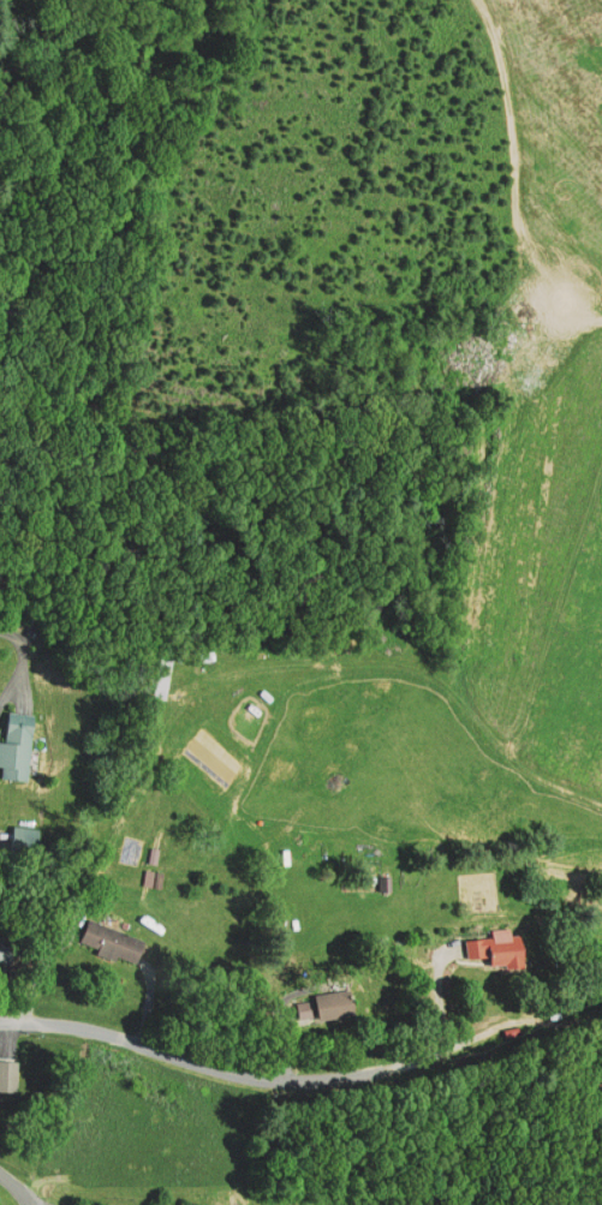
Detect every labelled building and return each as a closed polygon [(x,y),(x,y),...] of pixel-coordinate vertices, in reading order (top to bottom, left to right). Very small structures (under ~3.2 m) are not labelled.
[(162,651),(154,697),(167,699),(175,654),(162,651)] [(6,744),(0,743),(0,770),(5,771),(4,781),(29,785),(38,712),(11,709),(6,744)] [(38,853),(10,851),(12,822),(41,824),(38,853)] [(380,873),(380,889),(393,889),(393,873),(380,873)] [(88,919),(143,937),(136,960),(81,942),(88,919)] [(11,964),(0,962),(0,931),(5,932),(2,942),(14,944),(11,964)] [(520,933),(466,938),(469,956),(489,955),(490,967),(523,964),(520,933)] [(354,1012),(322,1019),(316,994),(350,988),(354,1012)] [(16,1090),(17,1061),(0,1059),(0,1089),(16,1090)]
